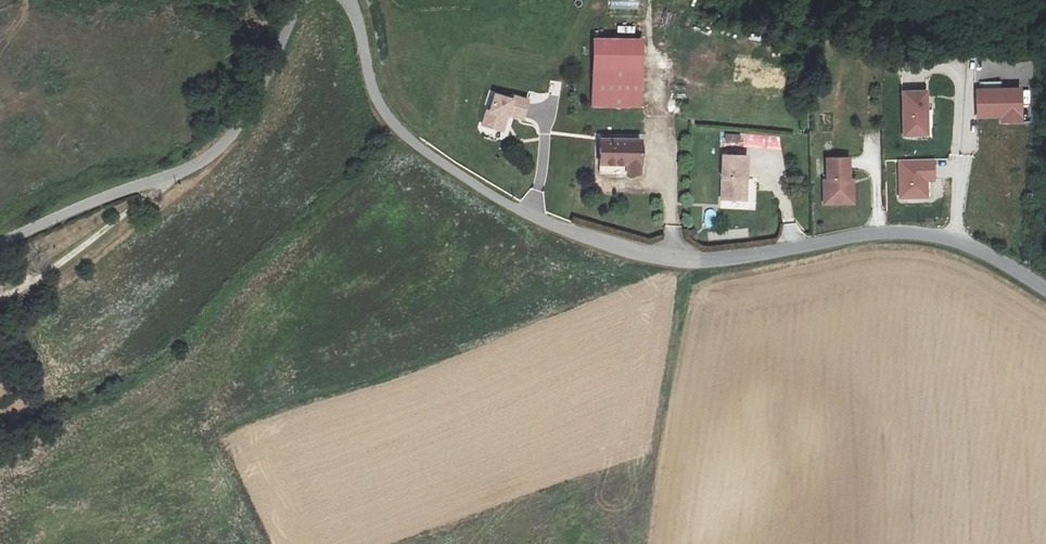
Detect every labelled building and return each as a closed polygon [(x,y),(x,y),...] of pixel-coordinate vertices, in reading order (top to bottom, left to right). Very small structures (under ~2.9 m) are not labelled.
[(639,0),(610,0),(610,9),(639,9),(639,0)] [(594,39),(593,106),(639,107),(640,40),(594,39)] [(1002,122),(1023,122),(1022,89),(977,90),(978,118),(1002,117),(1002,122)] [(903,92),(904,136),(929,136),(927,91),(903,92)] [(524,119),(529,100),(514,96),(513,100),(496,95),(491,112),(488,111),(484,126),(500,131),(504,116),(508,117),(509,115),(524,119)] [(504,116),(500,131),(504,132),(508,117),(504,116)] [(725,141),(739,143),(741,136),(726,133),(725,141)] [(626,166),(626,175),(640,175),(640,138),(599,138),(599,166),(626,166)] [(746,201),(748,156),(724,155),(721,200),(746,201)] [(853,181),(850,181),(850,158),(828,159),(828,182),(824,182),(825,204),(854,203),(853,181)] [(927,197),(926,182),(935,181),(934,160),(899,162),(901,198),(927,197)] [(599,175),(626,175),(626,166),(599,166),(599,175)]
